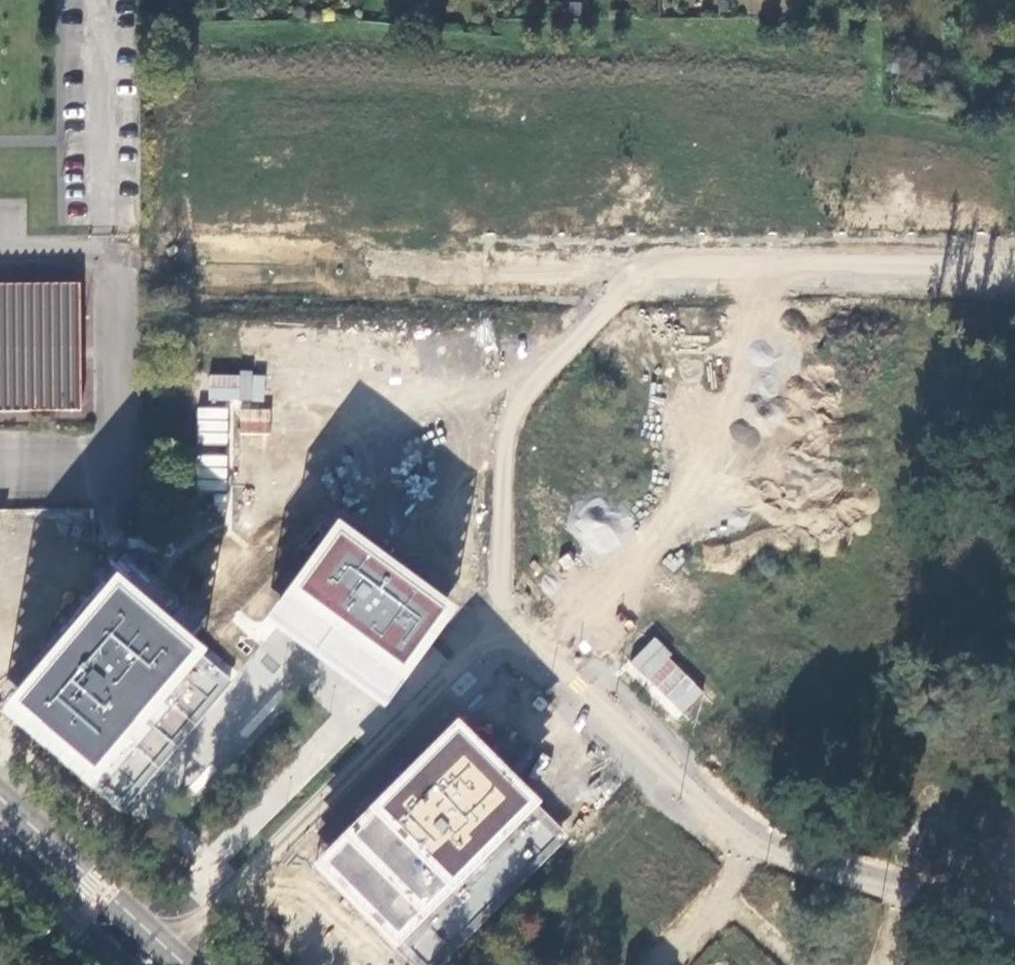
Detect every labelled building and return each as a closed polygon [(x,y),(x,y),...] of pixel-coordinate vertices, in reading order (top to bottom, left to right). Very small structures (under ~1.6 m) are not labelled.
[(1,575),(113,439),(99,428),(103,422),(104,404),(44,355),(31,355),(15,373),(3,358),(0,361),(0,574),(1,575)] [(265,374),(207,372),(206,399),(264,401),(265,374)] [(196,491),(227,492),(230,406),(197,405),(195,448),(197,448),(196,491)] [(239,431),(270,432),(270,407),(239,407),(239,431)] [(264,621),(385,713),(462,609),(339,519),(264,621)] [(85,776),(117,807),(122,802),(235,671),(121,574),(7,702),(85,776)] [(626,663),(673,720),(704,695),(656,637),(626,663)] [(309,870),(393,950),(446,898),(540,806),(453,725),(361,818),(309,870)]
